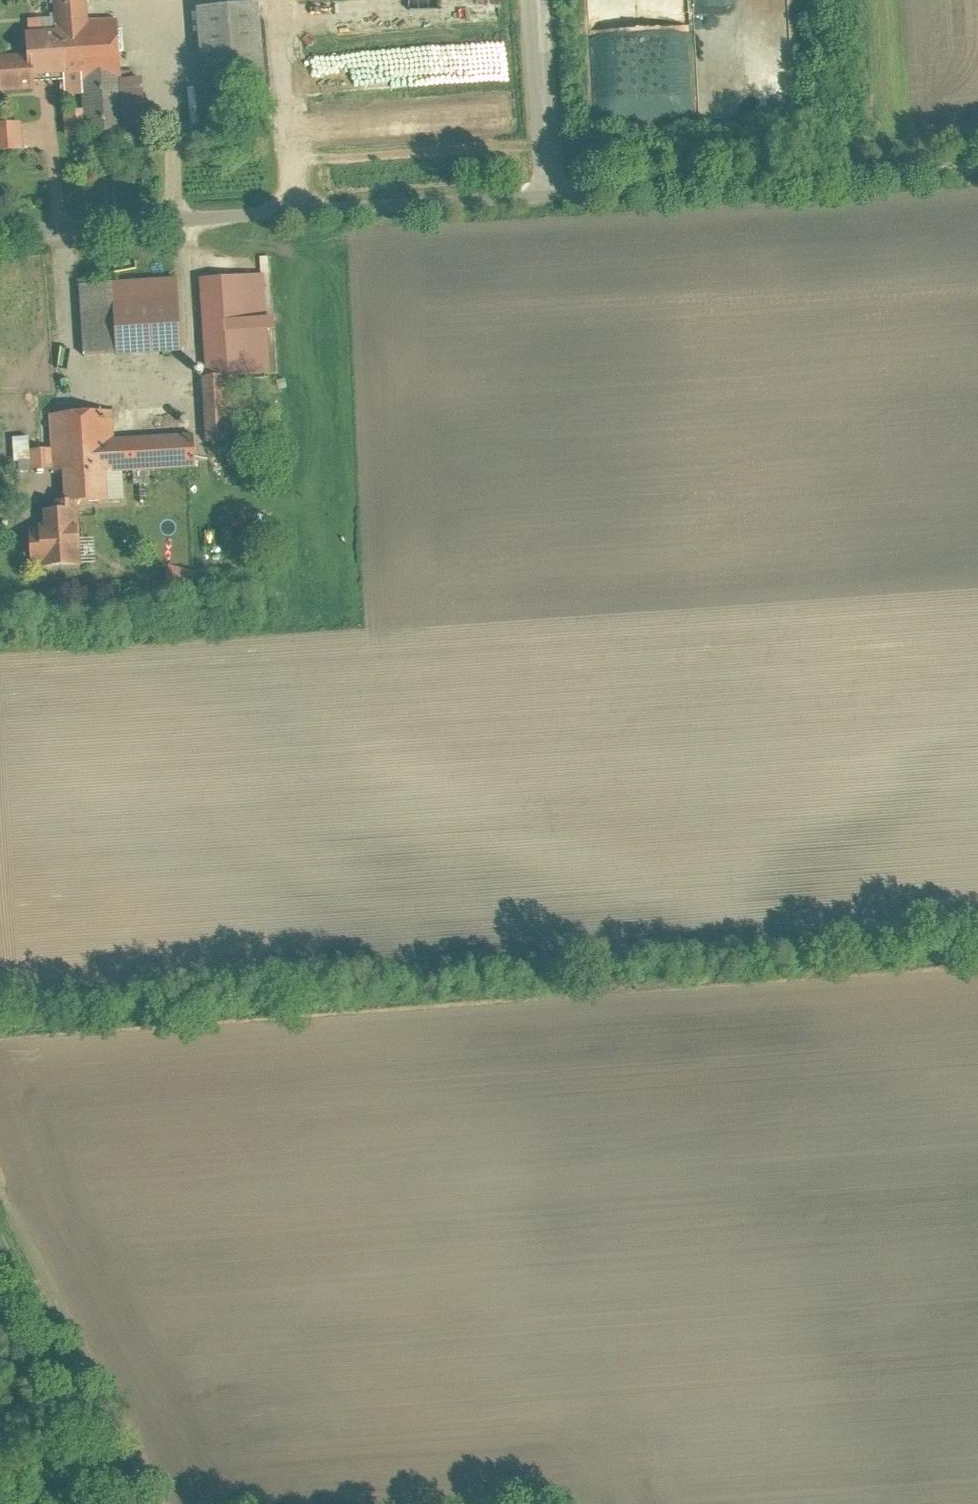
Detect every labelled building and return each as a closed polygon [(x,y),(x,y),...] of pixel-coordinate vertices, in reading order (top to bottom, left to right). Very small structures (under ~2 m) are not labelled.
[(118,124),(114,12),(87,13),(86,0),(53,0),(54,19),(24,20),(25,47),(0,47),(0,84),(74,82),(75,125),(118,124)] [(258,87),(254,1),(190,3),(194,90),(258,87)] [(27,153),(27,127),(0,127),(0,153),(27,153)] [(267,276),(195,279),(202,438),(232,436),(230,380),(271,379),(267,276)] [(169,282),(78,286),(82,357),(172,352),(169,282)] [(101,409),(42,412),(47,522),(105,519),(103,480),(185,476),(183,435),(103,439),(101,409)] [(170,565),(164,589),(194,596),(200,571),(170,565)]
